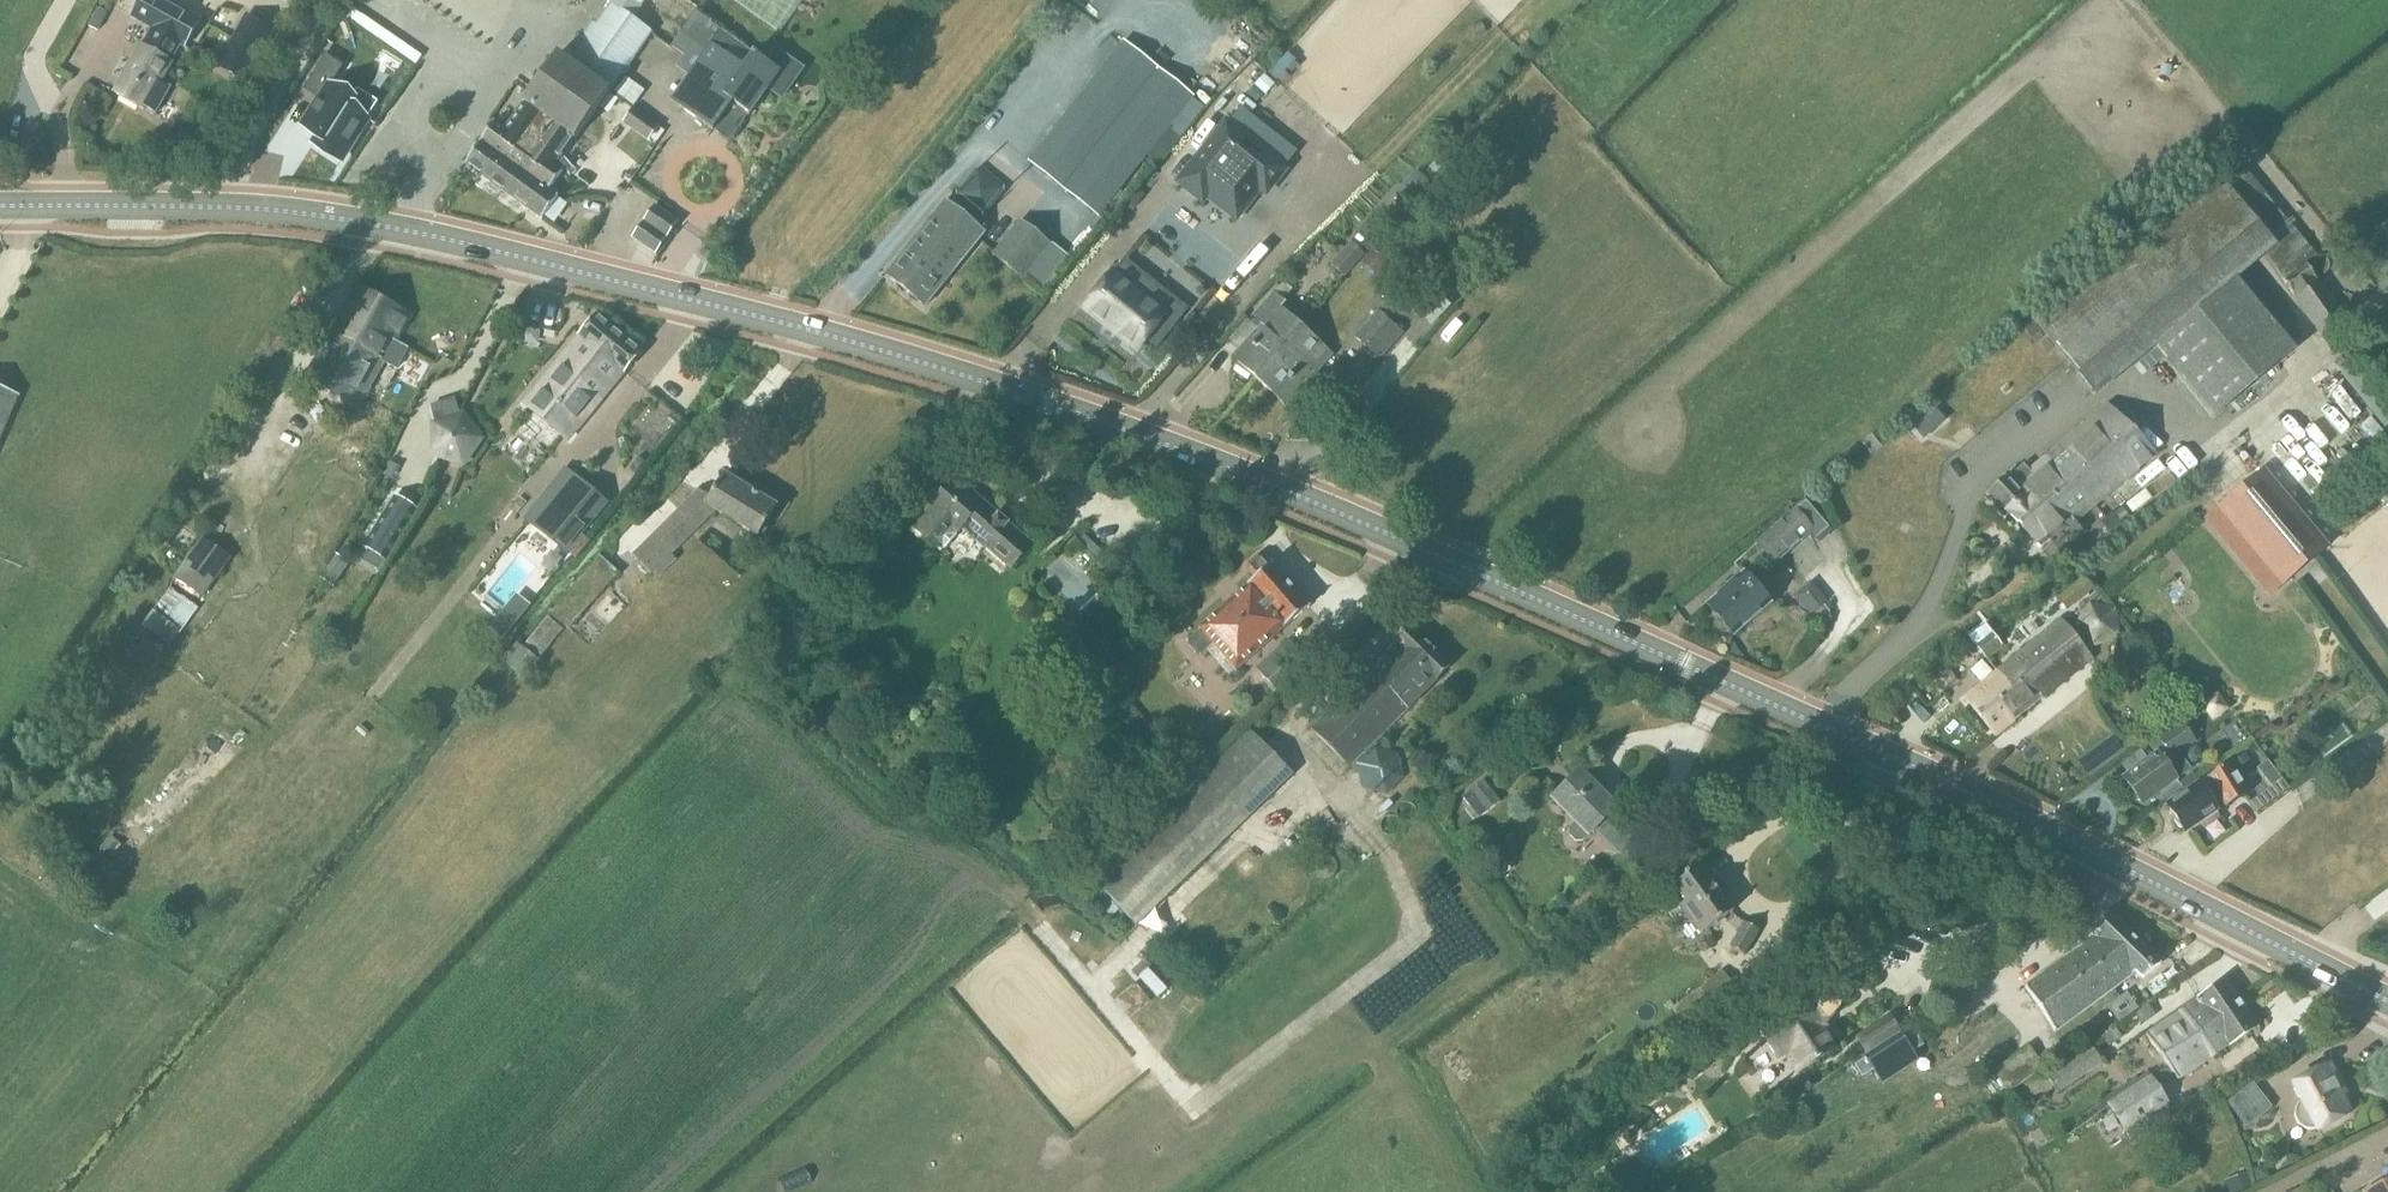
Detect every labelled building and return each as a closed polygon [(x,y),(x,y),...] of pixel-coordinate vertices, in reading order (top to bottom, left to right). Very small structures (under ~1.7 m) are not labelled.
[(200,20),(165,0),(141,0),(131,17),(154,29),(145,45),(144,45),(116,94),(143,110),(145,107),(156,114),(171,88),(160,82),(180,45),(185,47),(200,20)] [(574,138),(575,139),(622,74),(633,58),(653,31),(634,17),(641,6),(645,0),(616,0),(569,64),(562,58),(557,55),(524,102),(525,103),(506,130),(494,122),(467,165),(489,180),(503,160),(521,172),(535,152),(529,148),(541,131),(566,149),(574,138)] [(754,53),(733,38),(721,29),(711,43),(671,100),(713,131),(729,110),(744,121),(770,86),(786,78),(791,82),(799,70),(775,52),(767,63),(754,53)] [(1100,69),(1028,160),(1063,189),(1157,71),(1121,43),(1100,69)] [(319,139),(314,147),(341,164),(367,122),(349,110),(353,103),(331,90),(344,68),(325,57),(303,93),(319,103),(303,129),(319,139)] [(653,72),(633,58),(622,74),(642,88),(653,72)] [(1099,217),(1192,100),(1157,71),(1063,189),(1099,217)] [(1265,94),(1275,84),(1264,74),(1255,85),(1265,94)] [(648,140),(660,125),(635,106),(624,122),(648,140)] [(1180,182),(1202,200),(1207,195),(1237,218),(1260,188),(1266,193),(1284,170),(1226,124),(1180,182)] [(553,186),(563,171),(555,165),(566,149),(541,131),(529,148),(535,152),(521,172),(527,176),(528,174),(549,189),(552,185),(553,186)] [(2303,257),(2305,260),(2312,254),(2256,182),(2238,159),(2237,159),(2218,174),(2217,173),(2213,169),(2033,315),(2093,390),(2153,341),(2215,417),(2295,350),(2229,273),(2259,248),(2266,256),(2280,275),(2281,274),(2303,257)] [(527,176),(521,172),(503,160),(489,180),(542,219),(559,196),(554,192),(556,188),(553,186),(552,185),(549,189),(528,174),(527,176)] [(1409,201),(1430,178),(1418,168),(1397,191),(1409,201)] [(1423,213),(1439,195),(1427,185),(1411,203),(1423,213)] [(924,305),(983,232),(966,219),(972,210),(951,193),(944,201),(885,274),(924,305)] [(655,206),(633,240),(656,256),(679,222),(655,206)] [(1021,219),(992,255),(1022,279),(1051,243),(1021,219)] [(1365,251),(1372,243),(1365,237),(1358,244),(1351,239),(1331,261),(1345,275),(1366,252),(1365,251)] [(709,259),(713,253),(705,248),(701,254),(709,259)] [(1373,251),(1366,262),(1380,271),(1387,260),(1373,251)] [(2306,261),(2285,279),(2312,317),(2324,334),(2346,318),(2312,271),(2306,261)] [(1175,326),(1148,304),(1137,295),(1124,285),(1109,273),(1095,290),(1084,305),(1098,317),(1138,349),(1145,340),(1150,344),(1156,349),(1175,326)] [(1284,345),(1301,325),(1280,307),(1281,307),(1285,302),(1283,300),(1284,299),(1292,289),(1291,288),(1284,282),(1275,293),(1274,292),(1254,314),(1264,324),(1235,356),(1240,362),(1237,366),(1250,374),(1252,372),(1256,376),(1284,345)] [(396,369),(407,349),(394,342),(408,316),(357,286),(307,378),(359,407),(383,362),(396,369)] [(1404,331),(1378,309),(1356,335),(1355,336),(1379,358),(1404,331)] [(568,441),(641,353),(597,317),(523,404),(568,441)] [(1334,355),(1301,325),(1284,345),(1256,376),(1288,405),(1334,355)] [(19,396),(0,388),(0,439),(19,396)] [(454,399),(430,407),(435,423),(436,422),(459,415),(455,403),(454,399)] [(2042,547),(2154,453),(2108,405),(2016,483),(2009,476),(1989,494),(2042,547)] [(466,419),(459,415),(436,422),(435,423),(432,431),(433,449),(439,456),(456,460),(464,457),(475,442),(475,433),(466,419)] [(1923,440),(1933,432),(1923,420),(1914,428),(1923,440)] [(983,501),(968,488),(976,479),(964,468),(945,489),(938,483),(906,519),(941,550),(961,527),(984,548),(986,546),(1010,567),(1032,543),(984,499),(983,501)] [(2262,469),(2217,507),(2284,584),(2328,547),(2262,469)] [(580,535),(606,504),(571,474),(550,499),(546,495),(526,519),(563,550),(564,549),(575,559),(589,542),(580,535)] [(705,503),(757,536),(776,506),(723,474),(709,497),(705,503)] [(387,559),(417,510),(395,496),(365,546),(387,559)] [(696,528),(679,511),(634,555),(633,556),(651,574),(696,528)] [(2108,533),(2119,525),(2110,512),(2105,515),(2099,520),(2108,533)] [(1778,561),(1779,562),(1810,533),(1810,532),(1793,513),(1761,541),(1778,561)] [(204,601),(233,559),(204,538),(175,579),(204,601)] [(568,629),(618,571),(608,563),(613,558),(603,550),(549,613),(568,629)] [(1122,582),(1128,575),(1105,553),(1098,559),(1122,582)] [(1271,563),(1264,555),(1258,554),(1249,562),(1249,568),(1256,576),(1199,625),(1201,627),(1188,639),(1188,644),(1194,651),(1200,653),(1213,642),(1236,668),(1310,605),(1273,561),(1271,563)] [(344,578),(353,566),(342,559),(334,571),(344,578)] [(1734,634),(1769,603),(1743,572),(1707,603),(1734,634)] [(2083,574),(2073,583),(2083,595),(2093,587),(2083,574)] [(1815,589),(1811,585),(1798,596),(1801,600),(1815,589)] [(183,596),(176,605),(191,616),(193,617),(199,608),(183,596)] [(547,617),(522,647),(536,659),(561,629),(547,617)] [(2009,723),(2043,696),(2091,656),(2061,619),(1997,670),(2008,683),(1994,694),(2009,712),(2004,716),(2009,723)] [(1395,639),(1399,643),(1312,728),(1348,765),(1353,760),(1449,665),(1409,625),(1395,639)] [(1984,656),(1999,644),(1991,633),(1976,645),(1984,656)] [(1294,644),(1261,672),(1276,690),(1279,692),(1311,664),(1308,661),(1294,644)] [(1994,735),(2009,723),(2004,716),(2009,712),(1994,694),(2008,683),(1997,670),(1963,698),(1994,735)] [(2217,693),(2207,701),(2216,714),(2226,706),(2217,693)] [(2140,748),(2119,763),(2127,774),(2123,777),(2141,802),(2174,779),(2189,768),(2178,752),(2196,740),(2182,720),(2159,737),(2149,744),(2156,753),(2148,759),(2140,748)] [(1136,923),(1291,773),(1248,727),(1093,878),(1136,923)] [(2104,765),(2129,748),(2121,736),(2096,753),(2104,765)] [(2244,752),(2232,759),(2238,770),(2251,762),(2244,752)] [(2248,793),(2238,778),(2229,765),(2227,763),(2208,776),(2167,804),(2184,831),(2218,808),(2211,798),(2217,793),(2226,807),(2248,793)] [(1555,798),(1577,820),(1570,826),(1570,833),(1570,835),(1575,840),(1582,840),(1583,840),(1590,833),(1591,834),(1596,829),(1601,834),(1618,852),(1618,853),(1617,853),(1636,868),(1637,867),(1647,874),(1650,876),(1660,864),(1667,857),(1654,846),(1655,845),(1661,838),(1642,822),(1636,830),(1624,818),(1615,809),(1616,808),(1579,772),(1554,797),(1555,798)] [(1483,781),(1463,797),(1479,818),(1500,801),(1483,781)] [(1699,934),(1702,932),(1732,909),(1699,866),(1675,884),(1685,898),(1676,905),(1699,934)] [(1583,912),(1595,901),(1588,894),(1577,906),(1583,912)] [(2142,978),(2160,963),(2109,912),(2089,927),(2095,936),(2027,988),(2056,1030),(2135,972),(2142,978)] [(1744,954),(1758,930),(1744,922),(1730,946),(1744,954)] [(1712,1008),(1732,991),(1715,971),(1695,988),(1712,1008)] [(1801,1001),(1757,1028),(1779,1059),(1787,1055),(1798,1073),(1835,1051),(1819,1024),(1828,1013),(1831,1015),(1851,992),(1828,971),(1801,1001)] [(2167,1064),(2209,1038),(2205,1031),(2217,1023),(2213,1017),(2238,999),(2224,979),(2146,1033),(2161,1056),(2167,1064)] [(1679,1024),(1708,1004),(1694,989),(1667,1008),(1679,1024)] [(2256,1025),(2238,999),(2213,1017),(2217,1023),(2205,1031),(2209,1038),(2167,1064),(2169,1067),(2151,1078),(2108,1106),(2132,1141),(2174,1113),(2156,1086),(2174,1074),(2177,1079),(2256,1025)] [(1865,1050),(1898,1030),(1890,1017),(1857,1037),(1865,1050)] [(1913,1027),(1854,1066),(1863,1079),(1874,1072),(1883,1086),(1920,1061),(1914,1053),(1926,1046),(1913,1027)] [(2106,1044),(2119,1034),(2114,1027),(2101,1037),(2106,1044)] [(2005,1092),(2042,1064),(2027,1043),(1989,1071),(2005,1092)] [(2054,1091),(2099,1062),(2089,1046),(2043,1075),(2054,1091)] [(2322,1128),(2352,1110),(2338,1086),(2343,1084),(2331,1061),(2296,1081),(2305,1099),(2304,1100),(2302,1101),(2301,1103),(2300,1104),(2299,1106),(2298,1108),(2298,1110),(2298,1112),(2298,1114),(2298,1115),(2299,1117),(2300,1120),(2301,1122),(2302,1123),(2305,1125),(2308,1127),(2311,1127),(2312,1127),(2314,1127),(2316,1127),(2318,1126),(2320,1125),(2322,1128)] [(2252,1082),(2226,1102),(2245,1127),(2247,1125),(2271,1107),(2256,1088),(2252,1082)] [(2260,1168),(2253,1170),(2256,1182),(2268,1178),(2266,1171),(2260,1168)] [(2231,1183),(2234,1191),(2239,1191),(2249,1189),(2245,1178),(2231,1183)] [(2363,1191),(2387,1191),(2387,1178),(2363,1191)]
